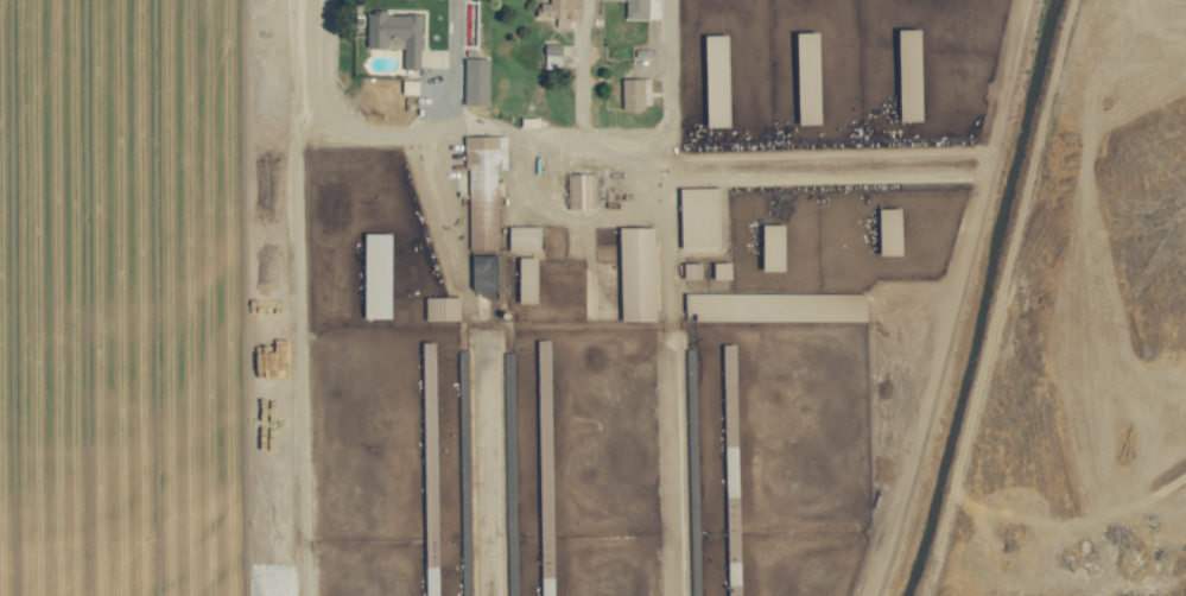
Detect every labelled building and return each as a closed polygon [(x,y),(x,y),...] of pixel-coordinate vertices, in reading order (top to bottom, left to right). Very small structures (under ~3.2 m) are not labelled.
[(585,0),(552,0),(551,3),(540,2),(540,19),(584,20),(585,0)] [(629,18),(650,19),(651,0),(629,0),(629,18)] [(406,69),(423,69),(423,14),(390,14),(390,11),(370,11),(369,47),(406,48),(406,69)] [(910,50),(923,50),(924,29),(912,29),(912,38),(910,38),(910,50)] [(731,34),(713,35),(714,56),(732,56),(731,34)] [(467,104),(491,104),(492,58),(468,58),(467,104)] [(653,108),(652,78),(625,79),(625,108),(653,108)] [(597,188),(596,174),(569,174),(569,189),(597,188)] [(722,187),(684,188),(685,207),(698,206),(698,200),(707,200),(707,190),(722,190),(722,187)] [(543,227),(511,226),(510,251),(542,251),(543,227)] [(734,279),(734,262),(717,263),(718,279),(734,279)]
